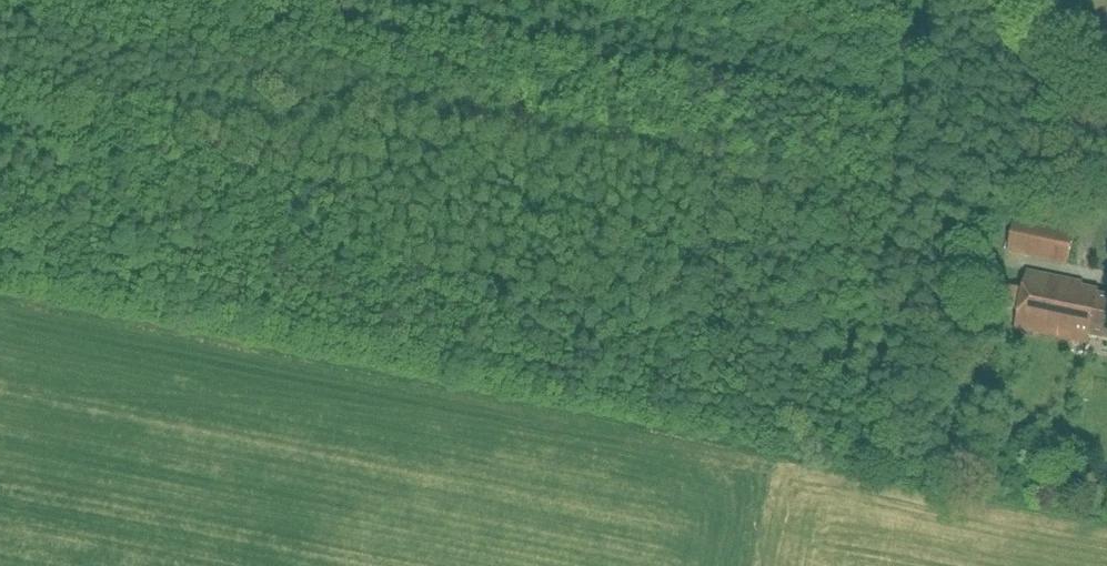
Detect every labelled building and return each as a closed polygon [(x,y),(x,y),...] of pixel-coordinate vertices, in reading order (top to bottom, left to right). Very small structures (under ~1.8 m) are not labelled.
[(1013,222),(1007,252),(1068,265),(1074,234),(1013,222)] [(1097,295),(1097,292),(1082,289),(1084,283),(1026,274),(1015,330),(1067,341),(1065,350),(1078,352),(1079,343),(1086,345),(1088,337),(1106,341),(1106,297),(1097,295)]
